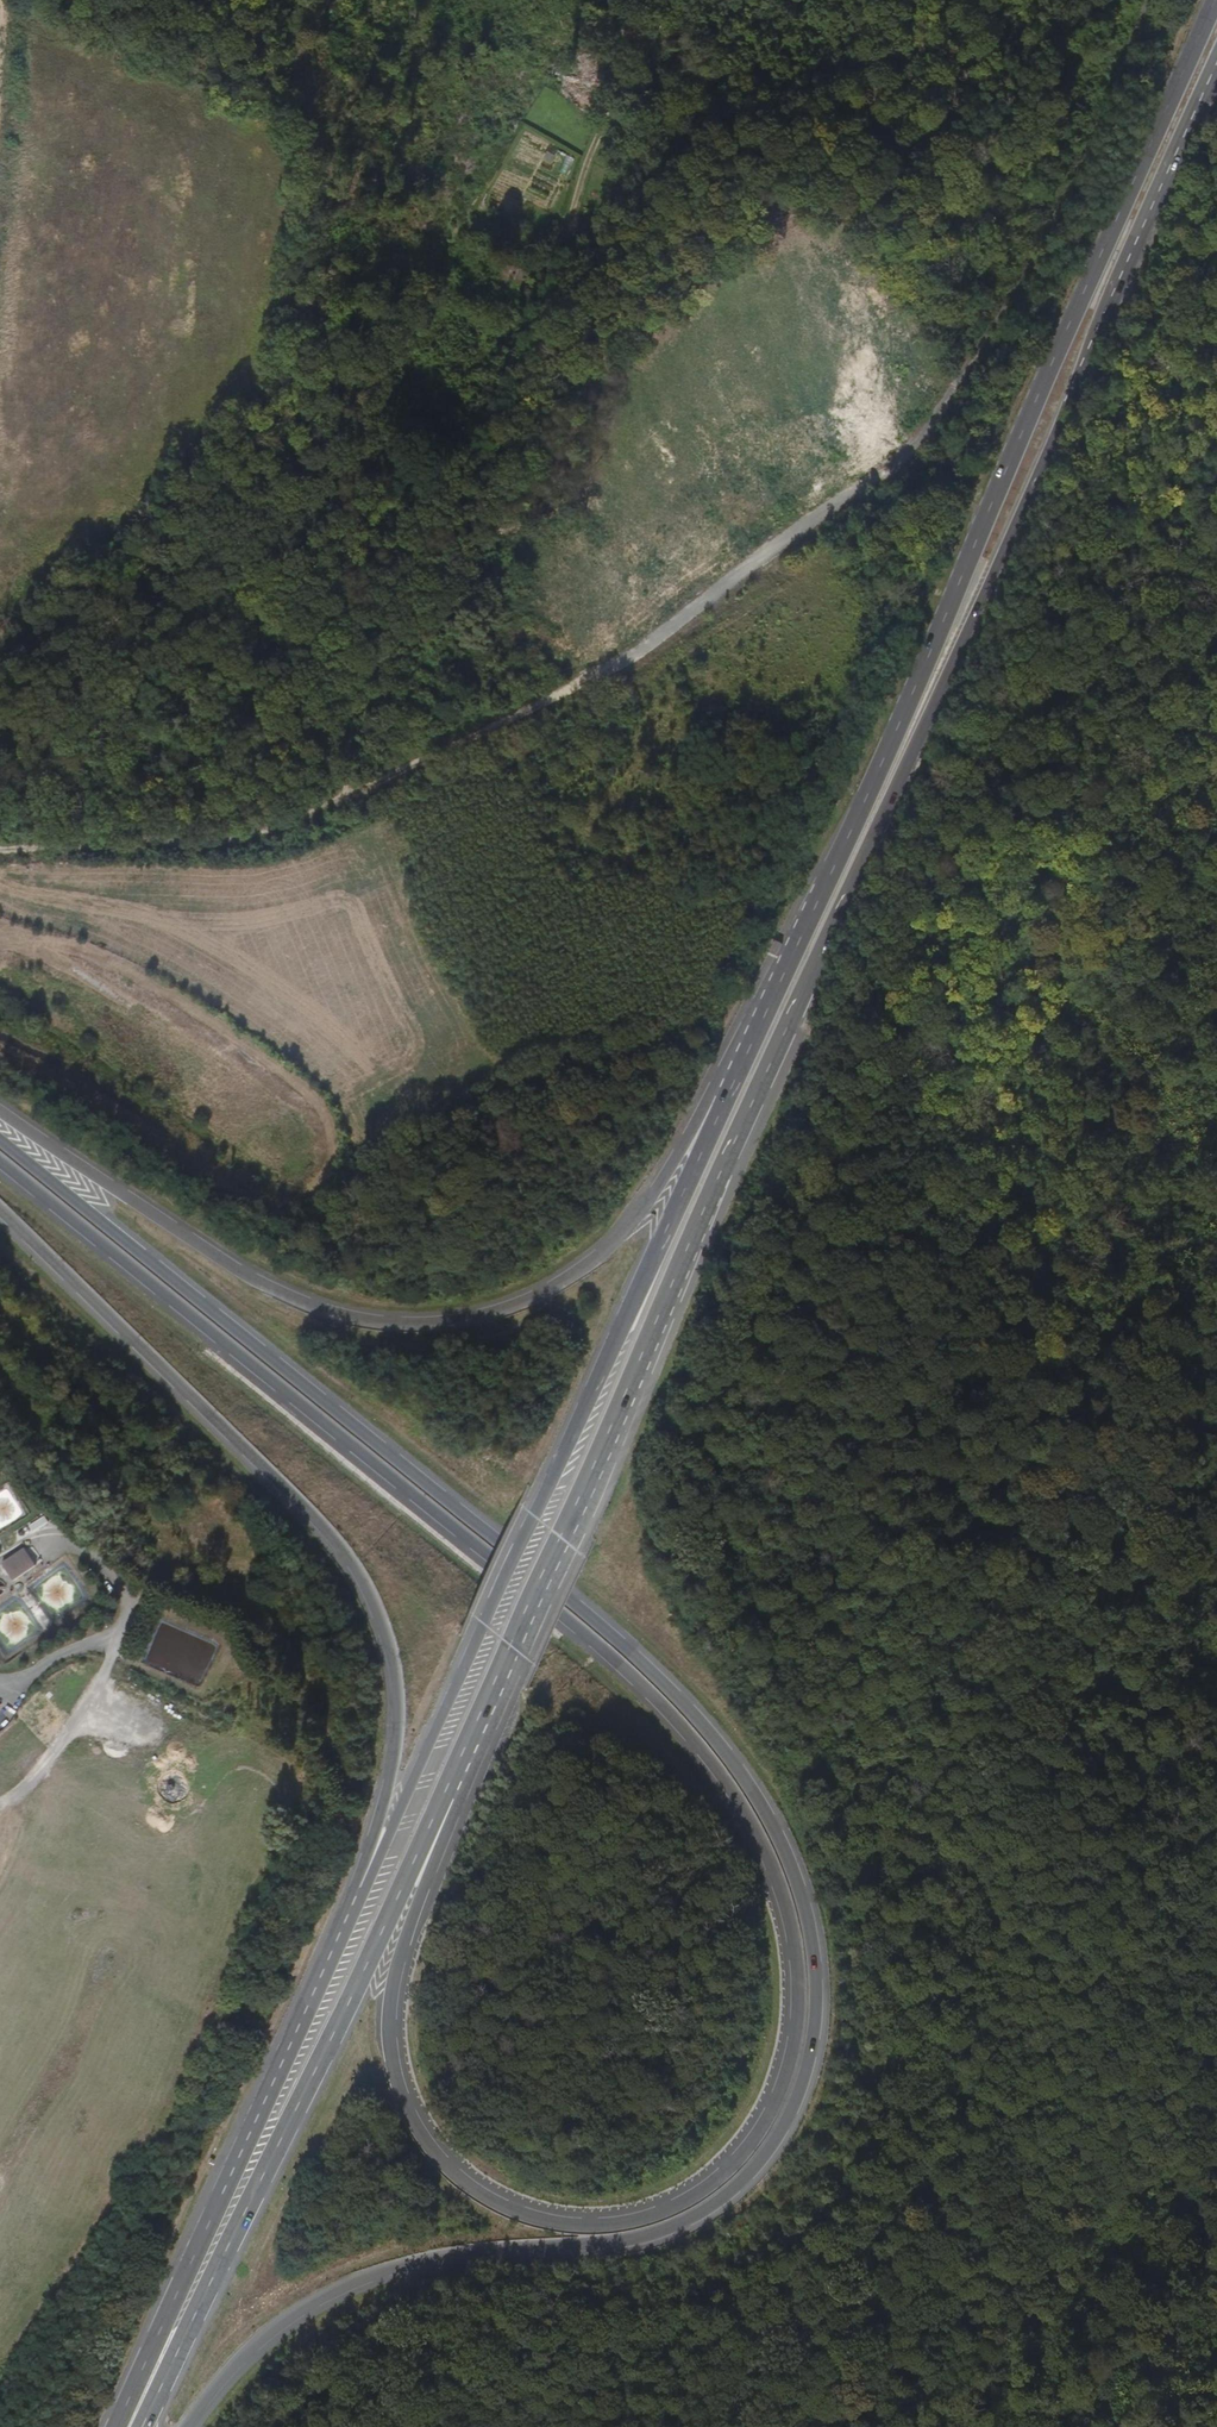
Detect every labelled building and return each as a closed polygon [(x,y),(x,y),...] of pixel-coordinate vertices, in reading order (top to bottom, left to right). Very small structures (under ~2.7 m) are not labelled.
[(613,39),(600,32),(593,45),(606,52),(613,39)] [(1202,152),(1215,158),(1216,152),(1216,131),(1212,129),(1202,152)] [(551,143),(536,172),(566,187),(581,158),(551,143)] [(1206,193),(1197,189),(1193,199),(1201,203),(1206,193)] [(44,1515),(31,1525),(34,1529),(47,1519),(44,1515)] [(38,1564),(26,1546),(2,1561),(14,1579),(38,1564)] [(63,1566),(32,1587),(53,1618),(84,1598),(63,1566)] [(326,1894),(330,1888),(324,1885),(321,1891),(326,1894)]
